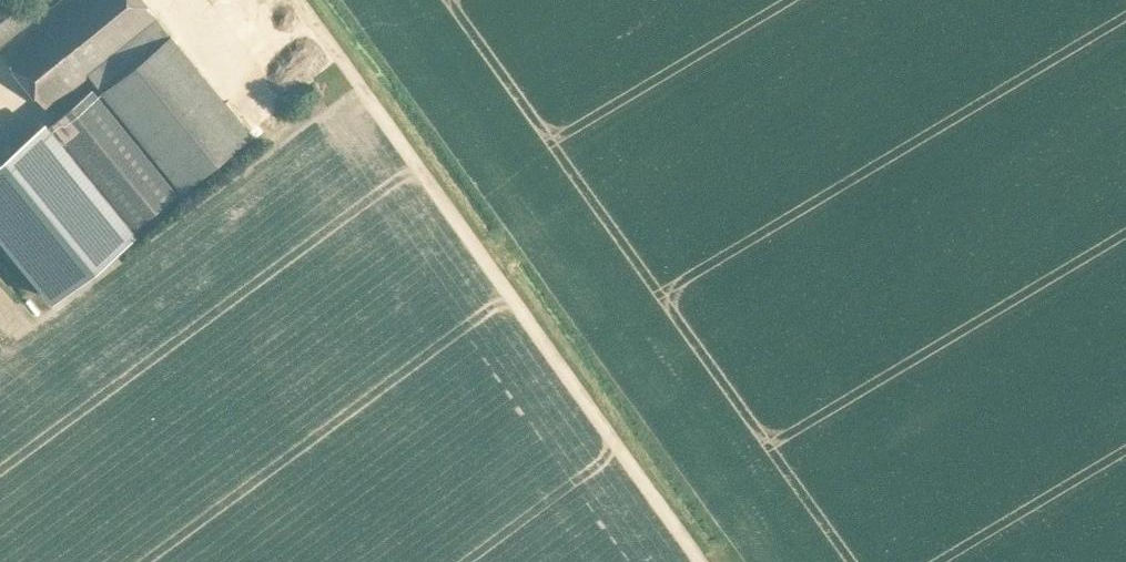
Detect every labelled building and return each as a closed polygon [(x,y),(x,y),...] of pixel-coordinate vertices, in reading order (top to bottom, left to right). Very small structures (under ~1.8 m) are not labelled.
[(42,110),(88,74),(181,188),(250,132),(142,0),(62,0),(31,23),(14,0),(0,0),(0,54),(42,110)] [(92,88),(45,124),(131,229),(176,191),(92,88)] [(47,297),(131,229),(45,124),(0,160),(0,239),(47,297)]
